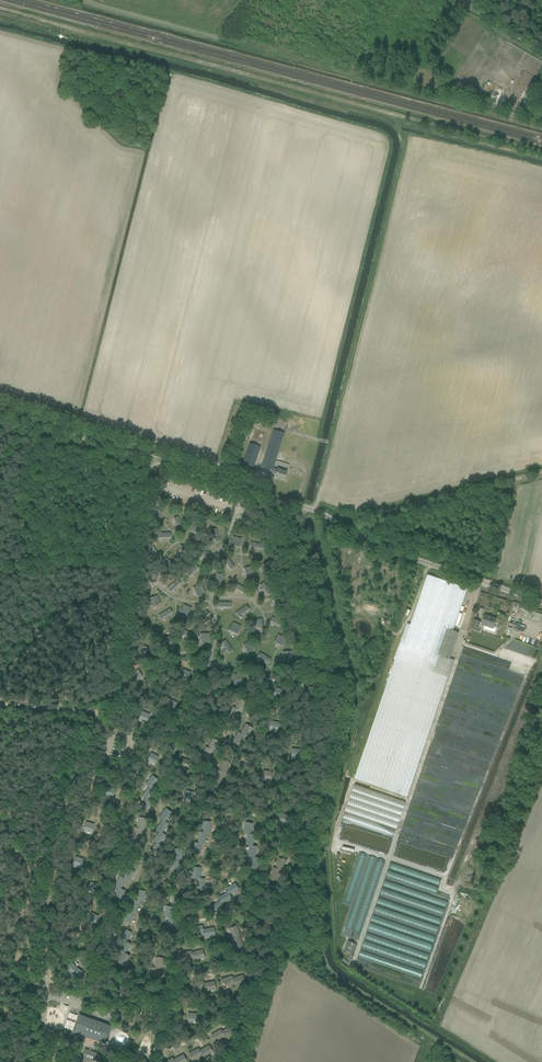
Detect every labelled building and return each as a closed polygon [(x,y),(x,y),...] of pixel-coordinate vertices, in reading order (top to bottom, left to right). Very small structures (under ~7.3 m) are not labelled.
[(527,92),(532,95),(537,88),(531,85),(527,92)] [(275,477),(284,480),(286,472),(273,468),(283,433),(273,430),(262,465),(260,470),(271,473),(276,474),(275,477)] [(242,450),(238,463),(253,468),(257,455),(242,450)] [(173,518),(176,527),(181,526),(179,516),(173,518)] [(211,529),(213,542),(219,541),(217,528),(211,529)] [(230,544),(239,547),(242,538),(233,536),(230,544)] [(231,570),(235,567),(227,556),(223,559),(231,570)] [(244,568),(247,577),(255,574),(252,565),(244,568)] [(148,581),(156,583),(158,574),(150,573),(148,581)] [(401,642),(354,779),(407,797),(454,660),(449,658),(456,638),(458,633),(453,631),(457,620),(459,615),(458,615),(468,588),(465,587),(432,576),(427,574),(409,628),(406,626),(401,642)] [(170,591),(181,583),(177,579),(167,587),(170,591)] [(242,591),(245,587),(236,582),(233,587),(242,591)] [(201,583),(193,587),(197,596),(205,592),(201,583)] [(149,598),(152,607),(161,603),(157,595),(149,598)] [(180,612),(188,615),(191,607),(184,604),(180,612)] [(238,616),(250,610),(247,605),(236,611),(238,616)] [(522,613),(540,620),(541,615),(541,614),(524,607),(522,613)] [(171,608),(158,614),(161,619),(173,613),(171,608)] [(485,615),(481,624),(485,626),(484,629),(494,632),(496,627),(494,626),(496,619),(485,615)] [(272,616),(270,620),(281,626),(283,622),(272,616)] [(253,619),(253,628),(262,627),(261,619),(253,619)] [(471,627),(478,629),(480,622),(474,620),(471,627)] [(238,634),(242,626),(233,621),(229,630),(238,634)] [(200,641),(210,641),(209,633),(199,634),(200,641)] [(278,634),(274,642),(283,646),(286,637),(278,634)] [(227,639),(222,641),(228,653),(232,651),(227,639)] [(247,653),(255,650),(251,640),(243,644),(247,653)] [(267,662),(270,657),(260,652),(257,657),(267,662)] [(179,678),(179,679),(182,681),(183,678),(188,680),(191,673),(182,670),(179,678)] [(234,674),(233,685),(236,685),(237,682),(242,683),(242,675),(234,674)] [(272,698),(275,699),(277,695),(282,697),(284,690),(276,687),(272,698)] [(303,688),(302,696),(305,696),(305,694),(310,695),(311,689),(303,688)] [(240,712),(241,713),(248,703),(241,698),(235,708),(233,707),(240,712)] [(165,709),(168,710),(169,708),(174,710),(177,703),(170,699),(165,709)] [(227,716),(234,721),(240,712),(233,707),(227,716)] [(138,721),(141,722),(142,720),(147,722),(150,715),(142,712),(138,721)] [(268,731),(273,732),(274,729),(278,730),(280,723),(271,721),(268,731)] [(238,732),(247,738),(253,728),(246,724),(240,733),(238,732)] [(232,741),(239,746),(245,737),(238,732),(232,741)] [(206,747),(215,752),(220,742),(213,738),(208,747),(206,746),(206,747)] [(201,757),(208,761),(213,752),(215,752),(206,747),(201,757)] [(291,759),(294,759),(295,757),(300,757),(301,749),(292,749),(291,759)] [(146,762),(149,764),(150,761),(155,763),(158,757),(151,753),(146,762)] [(181,758),(179,768),(182,768),(183,765),(188,767),(190,761),(181,758)] [(224,773),(226,774),(231,763),(223,760),(219,770),(217,769),(217,770),(224,773)] [(213,780),(220,783),(224,773),(217,770),(213,780)] [(263,770),(261,781),(265,781),(266,779),(271,780),(272,772),(263,770)] [(145,785),(148,788),(154,793),(155,791),(152,789),(159,780),(152,775),(145,785)] [(395,837),(406,800),(354,784),(343,821),(395,837)] [(104,796),(107,797),(108,795),(113,796),(115,790),(107,787),(104,796)] [(145,799),(151,803),(152,803),(148,800),(154,793),(148,788),(142,796),(145,799)] [(182,800),(185,800),(186,798),(191,800),(194,793),(185,791),(182,800)] [(139,807),(145,812),(151,803),(145,799),(139,807)] [(159,818),(162,821),(168,825),(169,824),(165,821),(172,813),(166,808),(159,818)] [(279,821),(279,824),(282,824),(282,821),(288,822),(289,814),(280,814),(279,821)] [(142,830),(144,830),(147,819),(139,817),(136,827),(135,827),(134,828),(142,830)] [(159,831),(165,836),(166,835),(162,833),(168,825),(162,821),(156,829),(159,831)] [(83,832),(86,833),(87,830),(92,832),(94,825),(86,822),(83,832)] [(246,823),(244,833),(247,834),(250,834),(253,824),(246,823)] [(132,838),(140,840),(142,830),(134,828),(132,838)] [(156,843),(158,845),(165,836),(159,831),(152,840),(156,843)] [(247,834),(245,843),(253,845),(255,835),(251,835),(250,834),(247,834)] [(149,851),(155,856),(162,848),(158,845),(156,843),(149,851)] [(245,843),(245,845),(250,846),(247,855),(255,857),(257,847),(252,846),(253,845),(245,843)] [(174,849),(175,861),(183,860),(182,848),(174,849)] [(358,852),(345,901),(351,903),(364,853),(358,852)] [(247,855),(247,856),(252,857),(250,868),(257,869),(259,859),(255,858),(255,857),(247,855)] [(361,939),(383,860),(375,858),(376,857),(367,855),(345,935),(351,936),(361,939)] [(72,866),(75,867),(76,865),(81,866),(83,859),(75,857),(72,866)] [(279,858),(276,869),(281,871),(283,871),(286,860),(279,858)] [(170,862),(172,872),(179,871),(178,861),(170,862)] [(193,877),(200,878),(201,868),(193,867),(193,877)] [(123,878),(130,881),(135,871),(128,868),(123,878)] [(274,869),(271,879),(278,881),(281,871),(276,869),(276,870),(274,869)] [(118,888),(125,892),(125,891),(121,889),(125,880),(130,882),(130,881),(123,878),(118,876),(113,886),(118,888)] [(196,890),(204,890),(205,878),(200,878),(193,877),(193,880),(197,880),(196,890)] [(85,888),(84,889),(87,892),(89,890),(93,894),(97,889),(90,883),(85,888)] [(225,889),(227,893),(230,900),(231,899),(229,895),(239,890),(235,883),(225,889)] [(113,897),(121,901),(125,892),(118,888),(113,897)] [(131,901),(144,903),(145,891),(138,890),(136,900),(132,900),(131,901)] [(219,901),(223,908),(224,908),(222,904),(230,900),(227,893),(217,897),(219,901)] [(172,907),(179,908),(181,898),(174,896),(172,907)] [(133,912),(138,913),(139,902),(131,901),(130,911),(126,910),(126,911),(133,912)] [(211,906),(214,913),(223,908),(219,901),(211,906)] [(168,918),(176,920),(177,918),(172,917),(174,908),(178,909),(179,908),(172,907),(167,906),(165,917),(168,918)] [(124,922),(132,923),(133,912),(126,911),(124,922)] [(90,914),(86,922),(89,923),(90,921),(94,923),(97,918),(90,914)] [(418,937),(420,930),(373,915),(371,922),(418,937)] [(166,928),(174,929),(176,920),(168,918),(166,928)] [(433,943),(370,923),(369,929),(431,949),(433,943)] [(203,933),(204,937),(216,935),(214,927),(203,930),(202,925),(201,926),(203,933)] [(229,929),(233,939),(241,935),(236,925),(229,929)] [(191,928),(192,936),(203,933),(201,926),(191,928)] [(120,938),(127,942),(132,932),(126,929),(120,938)] [(422,978),(427,960),(428,960),(430,952),(367,934),(365,940),(362,948),(412,962),(411,966),(360,951),(358,958),(356,966),(394,977),(400,979),(403,980),(403,978),(406,979),(408,974),(422,978)] [(231,940),(236,950),(243,946),(239,937),(241,936),(241,935),(233,939),(231,940)] [(119,950),(126,954),(131,944),(127,942),(120,938),(120,939),(124,941),(119,950)] [(343,952),(352,956),(358,945),(349,940),(343,952)] [(192,952),(194,960),(205,957),(202,949),(192,952)] [(117,963),(124,967),(130,956),(126,954),(119,950),(118,951),(122,953),(117,963)] [(180,954),(182,961),(193,958),(192,952),(191,950),(180,954)] [(152,968),(162,970),(164,958),(156,957),(154,968),(152,967),(152,968)] [(72,972),(80,979),(84,974),(76,967),(70,962),(65,969),(71,974),(72,972)] [(150,978),(159,980),(160,969),(152,968),(150,978)] [(234,984),(234,986),(245,983),(243,975),(233,978),(232,976),(231,976),(234,984)] [(221,979),(223,987),(234,984),(231,976),(221,979)] [(203,981),(192,984),(194,992),(196,991),(205,989),(203,982),(203,981)] [(203,982),(205,989),(206,992),(216,989),(214,981),(204,983),(203,982)] [(188,1023),(191,1023),(191,1022),(196,1022),(196,1013),(188,1013),(188,1023)] [(85,1035),(105,1042),(110,1029),(99,1025),(100,1022),(95,1020),(95,1021),(80,1016),(75,1031),(85,1035)] [(224,1037),(225,1039),(235,1033),(231,1026),(222,1031),(221,1029),(220,1029),(224,1037)] [(210,1035),(214,1042),(224,1037),(220,1029),(210,1035)] [(201,1056),(202,1058),(213,1052),(209,1045),(200,1050),(198,1048),(197,1049),(201,1056)] [(83,1056),(99,1061),(102,1055),(85,1049),(83,1056)] [(188,1053),(192,1061),(201,1056),(197,1049),(188,1053)]
